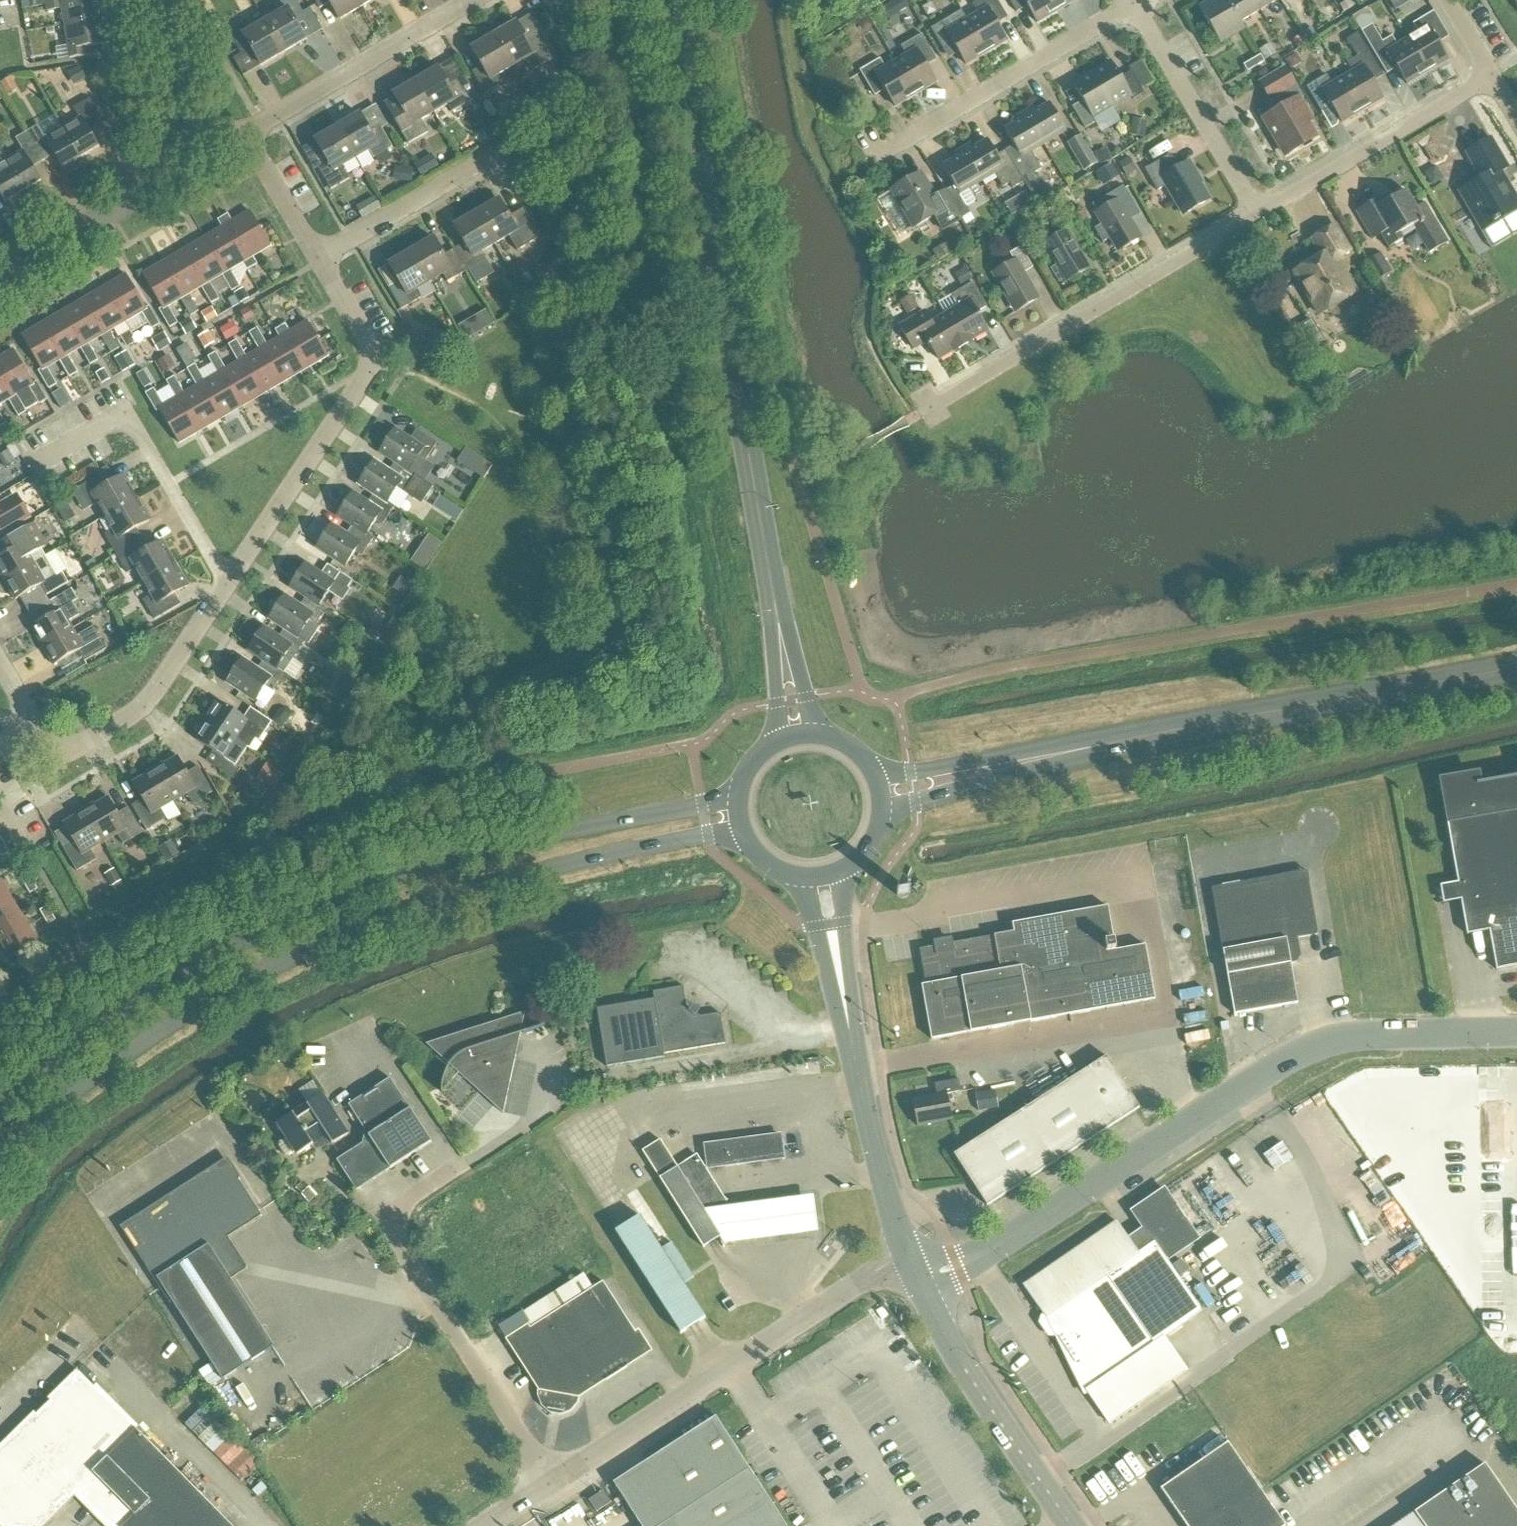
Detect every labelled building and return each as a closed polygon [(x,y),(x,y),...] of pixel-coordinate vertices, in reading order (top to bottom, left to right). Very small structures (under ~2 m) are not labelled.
[(102,0),(85,0),(46,6),(47,12),(62,10),(65,28),(105,21),(102,0)] [(256,9),(251,0),(246,0),(238,4),(245,16),(256,9)] [(266,23),(284,54),(306,41),(296,24),(306,18),(295,0),(287,0),(275,7),(279,15),(266,23)] [(357,0),(314,0),(320,10),(329,4),(340,21),(362,8),(357,0)] [(909,8),(904,0),(897,0),(882,9),(889,20),(909,8)] [(967,21),(987,54),(1007,42),(997,25),(1008,19),(997,0),(981,0),(972,5),(978,15),(967,21)] [(1058,12),(1051,0),(1009,0),(1017,13),(1027,7),(1037,24),(1058,12)] [(1058,12),(1078,0),(1051,0),(1058,12)] [(1236,11),(1229,0),(1214,0),(1201,8),(1211,26),(1236,11)] [(1255,0),(1229,0),(1236,11),(1243,23),(1262,11),(1255,0)] [(1262,11),(1280,0),(1255,0),(1262,11)] [(1311,12),(1304,0),(1302,0),(1294,5),(1302,18),(1311,12)] [(1343,13),(1353,8),(1349,1),(1340,6),(1343,13)] [(1246,29),(1243,23),(1236,11),(1211,26),(1222,44),(1246,29)] [(1448,61),(1438,44),(1449,38),(1434,12),(1413,25),(1419,34),(1408,40),(1428,73),(1448,61)] [(863,33),(873,27),(867,16),(857,22),(863,33)] [(966,66),(987,54),(967,21),(957,27),(951,18),(931,30),(946,55),(956,49),(966,66)] [(28,30),(41,28),(39,19),(31,20),(32,25),(27,26),(28,30)] [(109,44),(105,21),(65,28),(70,59),(91,56),(90,47),(109,44)] [(284,54),(266,23),(252,31),(248,23),(229,34),(241,55),(251,50),(261,67),(284,54)] [(517,24),(494,37),(512,68),(526,60),(533,72),(551,61),(536,35),(527,41),(517,24)] [(1428,73),(1408,40),(1398,46),(1392,37),(1383,42),(1373,25),(1362,32),(1387,75),(1397,69),(1407,85),(1428,73)] [(1373,83),(1384,77),(1358,34),(1347,40),(1358,57),(1347,64),(1353,73),(1343,79),(1363,112),(1383,99),(1373,83)] [(926,67),(937,61),(922,35),(901,47),(907,57),(896,63),(916,96),(936,83),(926,67)] [(1296,48),(1305,43),(1301,36),(1292,41),(1296,48)] [(499,76),(512,68),(494,37),(472,50),(482,67),(472,73),(485,95),(503,84),(499,76)] [(1265,62),(1277,55),(1270,44),(1258,51),(1265,62)] [(1292,69),(1302,63),(1297,54),(1287,59),(1292,69)] [(1261,56),(1244,66),(1248,72),(1265,63),(1261,56)] [(895,108),(916,96),(896,63),(886,69),(880,60),(860,72),(875,97),(885,91),(895,108)] [(1134,101),(1144,94),(1131,73),(1121,79),(1113,64),(1093,76),(1112,106),(1131,95),(1134,101)] [(75,87),(87,79),(79,67),(67,75),(75,87)] [(452,114),(478,99),(465,77),(448,87),(438,70),(416,83),(434,114),(448,106),(452,114)] [(1287,157),(1315,140),(1307,126),(1311,123),(1298,100),(1303,97),(1287,70),(1261,85),(1270,99),(1284,90),(1291,103),(1265,119),(1287,157)] [(1093,118),(1112,106),(1093,76),(1074,87),(1083,102),(1072,108),(1085,129),(1096,123),(1093,118)] [(1363,112),(1343,79),(1333,85),(1327,76),(1307,88),(1322,113),(1332,107),(1342,124),(1363,112)] [(8,96),(18,89),(11,78),(1,84),(8,96)] [(420,122),(434,114),(416,83),(393,96),(395,98),(385,104),(394,119),(406,140),(409,145),(427,134),(425,130),(420,122)] [(543,120),(559,111),(548,91),(532,100),(543,120)] [(80,119),(64,129),(81,159),(100,148),(91,133),(105,125),(91,100),(75,109),(80,119)] [(1044,145),(1066,132),(1050,104),(1028,118),(1044,145)] [(503,138),(518,130),(509,115),(495,123),(503,138)] [(374,159),(393,149),(380,127),(370,133),(360,116),(338,129),(356,160),(369,152),(374,159)] [(1044,145),(1028,118),(1005,131),(1024,162),(1015,167),(1035,201),(1047,195),(1035,174),(1042,170),(1031,153),(1044,145)] [(1144,139),(1147,122),(1133,119),(1130,136),(1144,139)] [(489,141),(499,136),(493,126),(483,132),(489,141)] [(81,159),(64,129),(46,139),(39,127),(27,133),(44,162),(55,156),(63,170),(81,159)] [(342,168),(356,160),(338,129),(315,142),(328,164),(318,169),(331,191),(350,180),(342,168)] [(34,168),(44,162),(27,133),(16,140),(24,152),(6,163),(23,193),(42,182),(34,168)] [(1097,164),(1081,136),(1067,144),(1083,173),(1097,164)] [(1516,211),(1516,199),(1501,172),(1508,168),(1491,139),(1466,154),(1482,180),(1459,193),(1482,232),(1516,211)] [(997,156),(988,141),(966,154),(982,182),(994,175),(1003,188),(1010,184),(1013,189),(1024,183),(1015,167),(1006,151),(997,156)] [(1111,161),(1107,149),(1094,153),(1098,165),(1111,161)] [(23,193),(6,163),(0,154),(0,195),(5,204),(23,193)] [(960,195),(982,182),(966,154),(943,168),(954,187),(946,192),(962,219),(971,214),(960,195)] [(1184,216),(1209,201),(1196,179),(1198,178),(1188,162),(1178,168),(1171,155),(1145,170),(1158,192),(1167,186),(1184,216)] [(422,178),(439,168),(432,156),(414,166),(422,178)] [(1127,177),(1137,171),(1129,158),(1118,165),(1127,177)] [(1112,165),(1103,170),(1106,176),(1112,177),(1117,175),(1112,165)] [(942,231),(962,219),(946,192),(935,198),(921,174),(892,191),(914,229),(934,217),(942,231)] [(1123,187),(1092,206),(1103,224),(1095,230),(1103,244),(1112,239),(1120,252),(1140,240),(1125,214),(1136,208),(1123,187)] [(1430,254),(1449,243),(1425,203),(1416,209),(1406,192),(1393,199),(1389,193),(1356,212),(1373,240),(1381,236),(1389,249),(1403,241),(1399,234),(1413,226),(1430,254)] [(1032,204),(1025,193),(1017,198),(1023,209),(1032,204)] [(363,219),(381,209),(375,197),(356,208),(363,219)] [(513,245),(532,234),(520,213),(509,219),(499,201),(477,215),(495,245),(508,238),(513,245)] [(236,244),(260,230),(250,213),(233,223),(228,215),(217,221),(222,229),(226,227),(236,244)] [(464,245),(454,251),(467,272),(468,272),(476,285),(488,278),(480,264),(486,261),(482,253),(495,245),(477,215),(454,228),(464,245)] [(1068,282),(1089,270),(1074,245),(1085,238),(1072,217),(1061,224),(1066,232),(1046,244),(1068,282)] [(230,271),(242,263),(246,261),(236,244),(226,227),(222,229),(206,239),(226,273),(222,276),(232,293),(240,288),(230,271)] [(1295,273),(1319,315),(1328,310),(1330,313),(1334,316),(1340,316),(1345,313),(1348,308),(1348,303),(1346,299),(1356,293),(1336,260),(1350,252),(1335,227),(1312,241),(1321,257),(1295,273)] [(253,257),(270,247),(260,230),(236,244),(246,261),(242,263),(247,271),(258,265),(253,257)] [(209,283),(222,276),(226,273),(206,239),(185,251),(205,285),(201,288),(211,305),(219,300),(209,283)] [(447,284),(467,272),(454,251),(444,257),(434,240),(411,253),(429,284),(443,276),(447,284)] [(933,251),(939,261),(955,252),(950,242),(933,251)] [(551,279),(572,267),(560,248),(540,259),(551,279)] [(1017,312),(1038,300),(1023,275),(1033,269),(1021,248),(1010,254),(1015,262),(994,274),(1017,312)] [(189,295),(201,288),(205,285),(185,251),(164,263),(184,297),(180,300),(190,317),(199,312),(189,295)] [(416,292),(429,284),(411,253),(389,266),(399,283),(389,289),(401,311),(421,299),(416,292)] [(1392,272),(1380,254),(1368,261),(1379,280),(1392,272)] [(168,307),(180,300),(184,297),(164,263),(143,276),(162,309),(159,311),(170,329),(178,324),(168,307)] [(972,280),(966,270),(955,276),(961,286),(972,280)] [(1271,295),(1279,290),(1269,274),(1261,279),(1271,295)] [(151,330),(160,325),(149,307),(146,309),(126,276),(105,288),(125,323),(141,313),(151,330)] [(958,308),(945,316),(963,346),(973,340),(973,341),(987,332),(976,314),(987,307),(973,284),(952,296),(958,308)] [(109,332),(125,323),(105,288),(85,300),(105,335),(101,337),(111,354),(119,349),(109,332)] [(240,305),(250,299),(244,289),(234,295),(234,296),(240,305)] [(234,309),(240,305),(234,296),(228,300),(234,309)] [(89,344),(101,337),(105,335),(85,300),(64,312),(84,347),(80,349),(90,366),(99,361),(89,344)] [(898,321),(910,314),(902,301),(890,308),(898,321)] [(477,335),(494,326),(484,307),(467,317),(477,335)] [(208,324),(217,318),(211,308),(201,314),(208,324)] [(245,323),(254,318),(249,308),(240,313),(245,323)] [(68,356),(80,349),(84,347),(64,312),(43,324),(63,359),(60,361),(70,378),(78,373),(68,356)] [(963,346),(945,316),(932,324),(925,312),(900,327),(914,350),(928,342),(939,361),(953,353),(952,352),(963,346)] [(186,336),(197,330),(190,319),(179,325),(186,336)] [(294,354),(319,340),(308,322),(291,333),(286,325),(275,331),(280,339),(284,337),(294,354)] [(47,368),(60,361),(63,359),(43,324),(22,337),(42,370),(38,372),(49,390),(57,386),(47,368)] [(304,371),(294,354),(284,337),(280,339),(268,346),(257,329),(249,334),(259,351),(263,349),(284,383),(300,374),(304,371)] [(122,337),(128,347),(136,343),(130,332),(122,337)] [(205,350),(215,344),(208,332),(198,338),(205,350)] [(159,353),(171,345),(164,333),(152,341),(159,353)] [(311,367),(329,357),(319,340),(294,354),(304,371),(300,374),(305,382),(316,375),(311,367)] [(263,349),(259,351),(247,358),(237,341),(229,346),(239,363),(243,361),(263,396),(284,383),(263,349)] [(183,361),(194,355),(187,344),(177,350),(183,361)] [(48,401),(37,382),(34,384),(14,351),(0,359),(0,376),(13,398),(17,396),(26,411),(29,409),(29,410),(35,406),(35,405),(38,403),(39,406),(48,401)] [(124,373),(135,366),(126,352),(115,359),(124,373)] [(243,361),(239,363),(226,370),(216,353),(208,358),(218,375),(222,373),(242,408),(263,396),(243,361)] [(163,374),(175,367),(169,356),(157,363),(163,374)] [(222,373),(218,375),(206,383),(195,365),(187,370),(197,387),(201,385),(221,420),(242,408),(222,373)] [(103,385),(111,380),(104,370),(96,375),(103,385)] [(140,386),(148,381),(142,371),(134,376),(140,386)] [(17,396),(13,398),(0,376),(0,405),(9,400),(19,418),(27,413),(26,411),(17,396)] [(201,385),(197,387),(185,395),(175,377),(166,382),(177,400),(180,397),(201,432),(221,420),(201,385)] [(180,397),(177,400),(164,407),(154,390),(146,394),(157,413),(160,411),(179,444),(201,432),(180,397)] [(62,408),(70,403),(65,394),(56,399),(62,408)] [(409,471),(419,458),(425,462),(437,444),(417,430),(410,441),(394,431),(380,452),(395,463),(409,471)] [(452,461),(479,479),(488,465),(462,447),(452,461)] [(8,468),(17,462),(15,460),(10,450),(1,456),(8,468)] [(433,487),(409,471),(395,463),(389,473),(373,462),(359,484),(374,494),(388,503),(397,489),(404,494),(423,503),(433,487)] [(423,479),(455,495),(466,471),(451,463),(446,474),(429,466),(423,479)] [(98,504),(106,517),(137,499),(124,477),(110,485),(104,474),(78,489),(90,509),(98,504)] [(1,536),(8,531),(30,518),(24,508),(16,494),(0,504),(0,534),(1,536)] [(395,508),(388,503),(374,494),(368,504),(352,494),(338,516),(353,526),(367,535),(376,521),(383,526),(395,508)] [(150,522),(137,499),(106,517),(114,531),(105,536),(117,555),(142,540),(136,530),(150,522)] [(5,581),(35,564),(31,557),(42,550),(47,547),(40,535),(34,524),(12,537),(0,544),(0,551),(3,556),(0,558),(0,574),(5,581)] [(362,557),(374,540),(367,535),(353,526),(346,536),(331,526),(317,548),(346,567),(355,553),(362,557)] [(420,570),(437,543),(423,534),(406,561),(420,570)] [(148,550),(142,540),(117,555),(128,574),(136,570),(144,583),(175,565),(162,542),(148,550)] [(31,557),(35,564),(5,581),(16,601),(41,586),(47,597),(69,584),(63,573),(57,576),(42,550),(31,557)] [(188,587),(175,565),(144,583),(152,596),(144,601),(155,621),(181,606),(175,595),(188,587)] [(320,606),(329,592),(336,597),(348,579),(328,565),(321,576),(305,565),(291,587),(306,598),(320,606)] [(79,616),(72,604),(78,600),(72,590),(50,603),(56,613),(31,628),(43,647),(73,629),(69,622),(79,616)] [(299,638),(308,624),(315,629),(327,611),(320,606),(306,598),(300,608),(284,597),(269,619),(285,629),(299,638)] [(94,627),(77,637),(73,629),(43,647),(54,666),(79,652),(85,662),(107,649),(94,627)] [(376,643),(382,633),(373,627),(367,637),(376,643)] [(278,670),(287,656),(294,660),(306,642),(299,638),(285,629),(279,639),(263,629),(248,651),(264,661),(278,670)] [(366,657),(374,646),(363,638),(356,649),(366,657)] [(256,702),(266,688),(273,692),(285,674),(278,670),(264,661),(257,671),(242,661),(227,682),(256,702)] [(340,696),(347,686),(338,680),(331,690),(340,696)] [(251,709),(244,719),(220,703),(208,722),(237,741),(243,732),(259,743),(272,723),(251,709)] [(282,728),(292,713),(282,707),(272,721),(282,728)] [(225,759),(237,741),(208,722),(196,740),(219,756),(213,766),(234,780),(241,770),(225,759)] [(193,805),(213,793),(198,768),(187,774),(178,758),(156,771),(174,802),(187,794),(193,805)] [(275,792),(285,776),(267,764),(257,780),(275,792)] [(161,809),(174,802),(156,771),(134,784),(143,800),(132,806),(147,832),(167,820),(161,809)] [(1478,784),(1477,779),(1442,785),(1445,802),(1443,802),(1447,825),(1448,825),(1467,935),(1490,931),(1497,971),(1516,967),(1516,777),(1478,784)] [(123,845),(144,834),(129,808),(118,815),(109,799),(86,812),(105,843),(117,835),(123,845)] [(83,856),(105,843),(86,812),(64,825),(73,841),(63,847),(77,872),(89,866),(83,856)] [(10,854),(0,836),(0,855),(2,858),(10,854)] [(112,888),(122,882),(114,870),(105,876),(112,888)] [(1297,939),(1318,935),(1307,872),(1212,889),(1234,1015),(1298,1003),(1291,964),(1296,963),(1300,956),(1297,939)] [(30,895),(38,890),(30,876),(22,880),(30,895)] [(0,881),(0,903),(11,897),(1,880),(0,881)] [(11,897),(0,903),(0,924),(20,912),(11,897)] [(49,926),(57,921),(48,906),(40,911),(49,926)] [(1155,1000),(1145,946),(1116,951),(1108,907),(1012,925),(1014,933),(920,950),(926,985),(922,986),(932,1040),(1155,1000)] [(20,912),(0,924),(0,940),(2,944),(29,928),(20,912)] [(38,944),(29,928),(2,944),(11,960),(38,944)] [(725,1045),(721,1014),(700,1017),(697,1015),(700,1010),(694,1006),(690,1010),(687,1008),(683,988),(653,993),(654,1000),(597,1010),(607,1068),(665,1058),(664,1055),(725,1045)] [(504,1115),(525,1013),(426,1045),(504,1115)] [(987,1207),(1140,1109),(1107,1057),(954,1155),(987,1207)] [(431,1143),(391,1079),(349,1104),(366,1130),(363,1143),(338,1159),(357,1189),(431,1143)] [(913,1098),(917,1125),(953,1118),(948,1093),(961,1090),(959,1080),(935,1084),(937,1094),(913,1098)] [(978,1112),(998,1109),(995,1092),(975,1096),(978,1112)] [(348,1134),(323,1097),(279,1127),(299,1157),(328,1138),(332,1144),(348,1134)] [(660,1141),(642,1152),(702,1248),(718,1238),(724,1248),(735,1242),(732,1230),(723,1215),(726,1208),(727,1204),(697,1156),(677,1168),(660,1141)] [(741,1141),(722,1144),(725,1167),(744,1165),(741,1141)] [(1274,1173),(1293,1159),(1282,1143),(1263,1157),(1274,1173)] [(227,1163),(125,1229),(158,1280),(212,1364),(200,1372),(208,1385),(220,1377),(223,1381),(275,1348),(228,1276),(233,1273),(236,1261),(221,1239),(260,1214),(227,1163)] [(309,1188),(301,1196),(309,1204),(317,1197),(309,1188)] [(1143,1227),(1154,1243),(1185,1221),(1164,1190),(1132,1212),(1143,1227)] [(811,1195),(707,1210),(723,1242),(815,1235),(811,1195)] [(694,1278),(672,1244),(661,1250),(640,1217),(615,1232),(681,1334),(705,1318),(684,1285),(694,1278)] [(1202,1312),(1154,1243),(1138,1254),(1116,1222),(1024,1286),(1047,1319),(1055,1313),(1102,1381),(1086,1391),(1091,1397),(1100,1411),(1109,1424),(1187,1371),(1164,1338),(1202,1312)] [(530,1329),(511,1341),(542,1388),(538,1391),(538,1397),(542,1407),(549,1414),(561,1416),(571,1412),(578,1404),(580,1399),(577,1395),(646,1351),(603,1283),(592,1289),(583,1275),(521,1315),(530,1329)] [(78,1373),(0,1451),(0,1522),(4,1525),(42,1525),(79,1489),(116,1525),(233,1525),(78,1373)] [(716,1418),(650,1460),(683,1513),(663,1525),(785,1525),(729,1438),(716,1418)] [(224,1436),(209,1450),(236,1479),(251,1465),(224,1436)] [(1228,1443),(1161,1490),(1186,1525),(1285,1525),(1228,1443)] [(1484,1465),(1396,1525),(1516,1525),(1516,1512),(1484,1465)] [(588,1501),(596,1512),(610,1504),(602,1493),(588,1501)]
